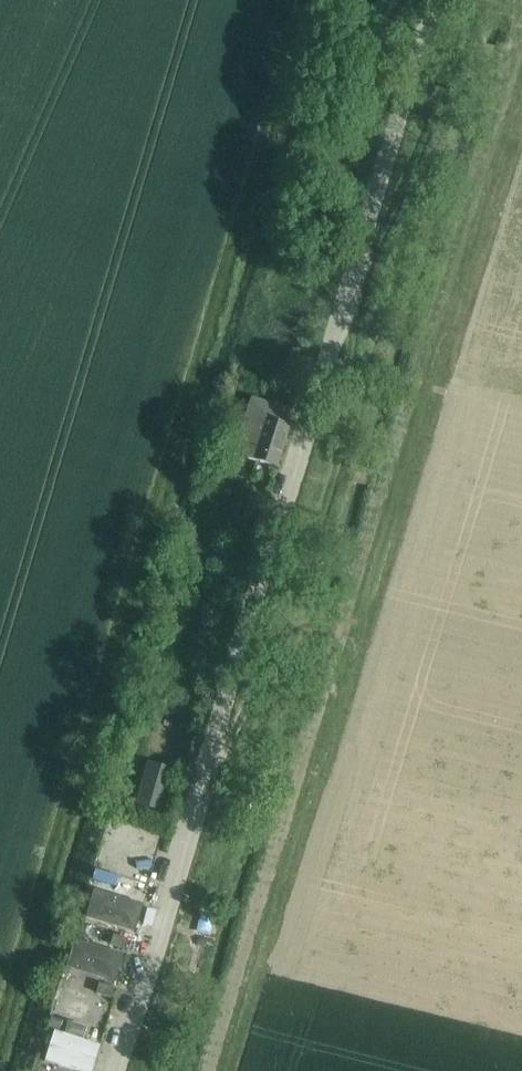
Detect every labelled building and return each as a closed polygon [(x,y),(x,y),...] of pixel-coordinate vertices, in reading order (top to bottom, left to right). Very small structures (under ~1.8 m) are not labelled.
[(235,455),(276,467),(288,427),(287,427),(292,411),(251,399),(235,455)] [(147,762),(134,805),(162,813),(174,770),(147,762)] [(113,935),(111,947),(125,950),(128,939),(113,935)] [(99,984),(96,995),(111,999),(113,988),(99,984)]
